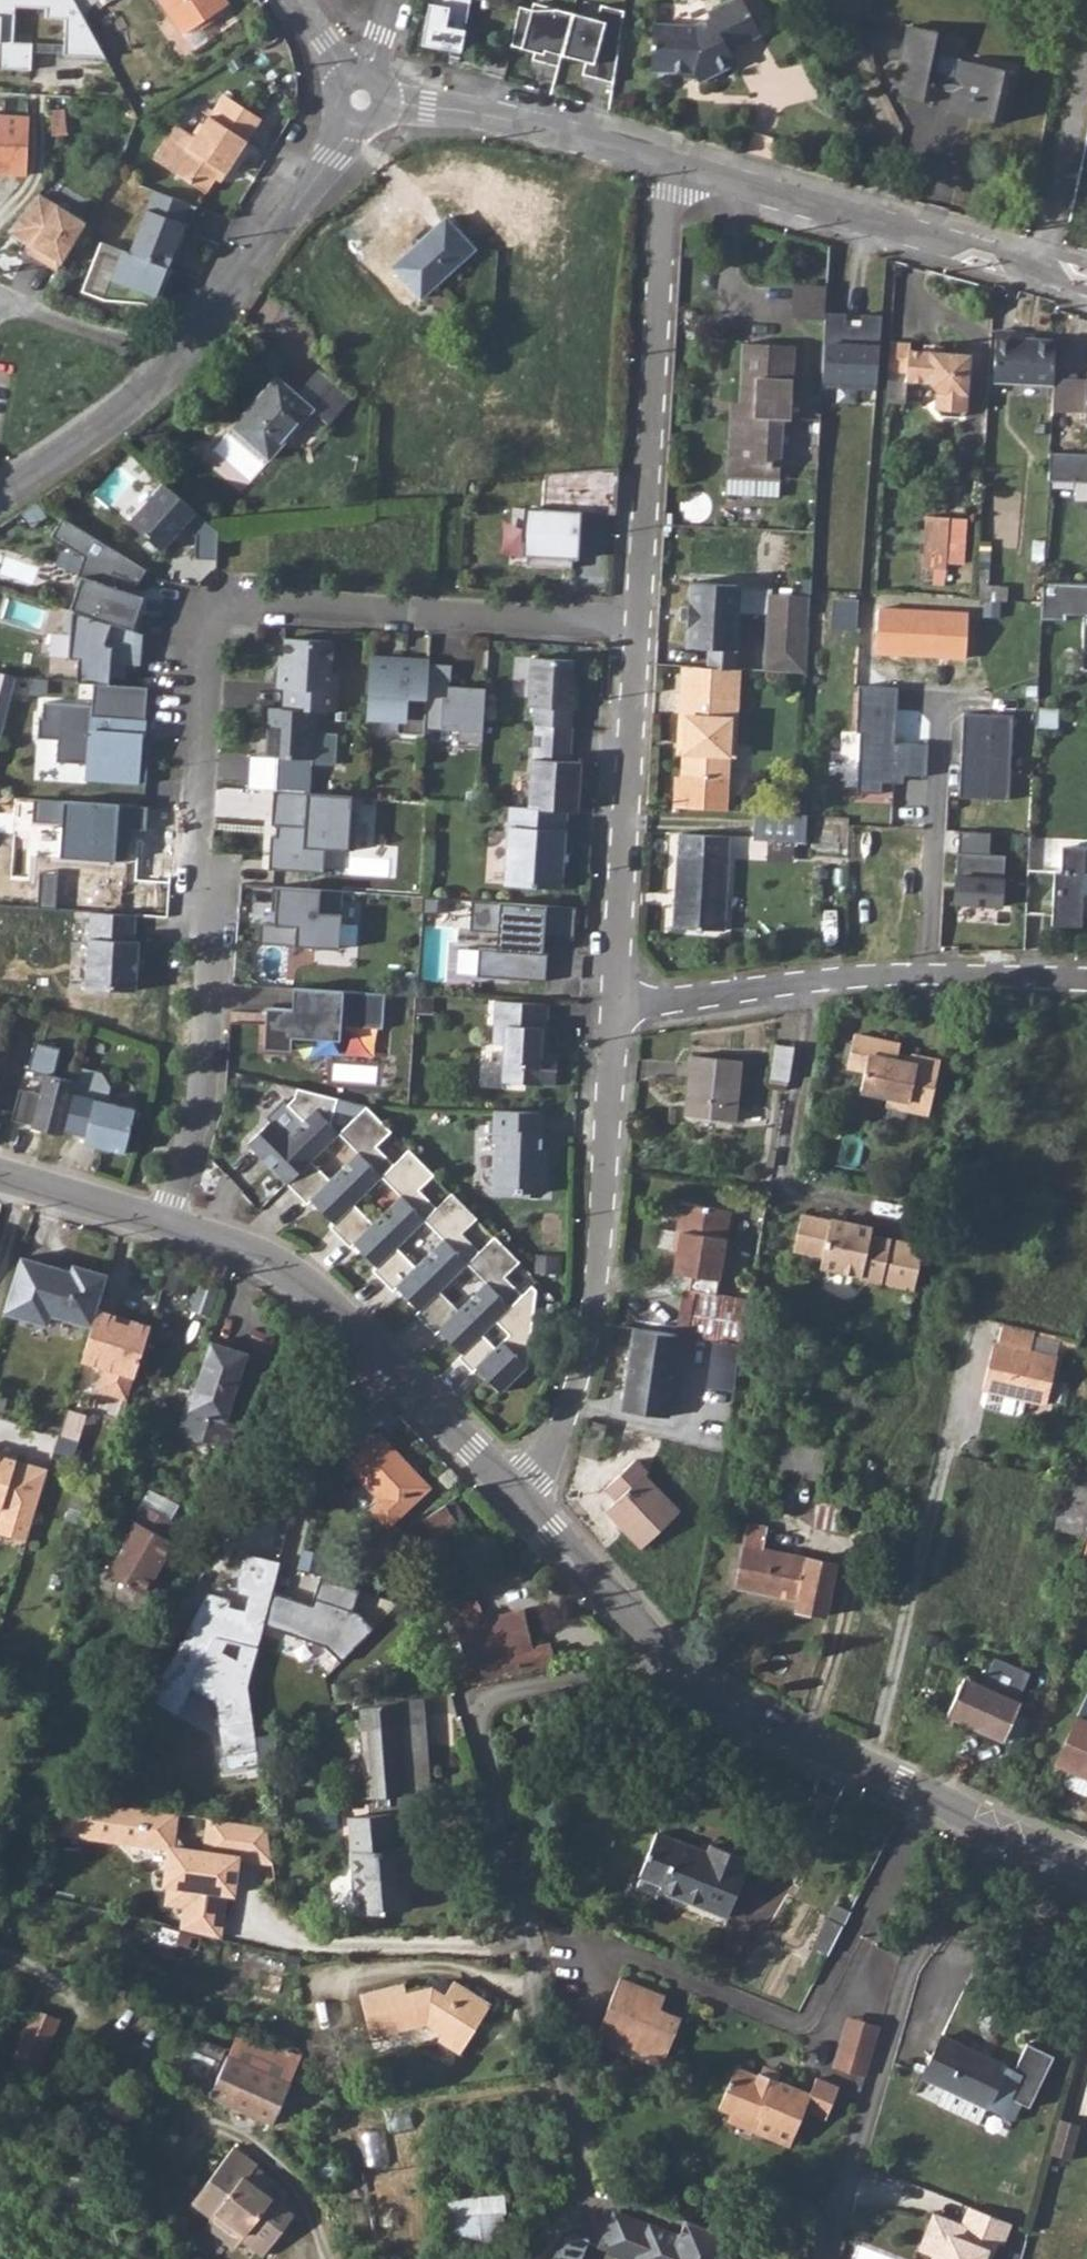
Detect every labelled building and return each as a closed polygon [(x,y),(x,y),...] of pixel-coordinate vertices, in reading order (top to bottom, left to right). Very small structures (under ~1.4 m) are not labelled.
[(32,70),(33,45),(14,44),(16,9),(48,11),(47,20),(67,21),(65,57),(106,60),(73,0),(0,0),(0,68),(32,70)] [(184,35),(228,5),(225,0),(161,0),(184,35)] [(422,45),(461,52),(470,0),(430,0),(422,45)] [(650,71),(695,73),(699,83),(737,63),(730,51),(761,33),(743,0),(730,0),(708,12),(710,16),(695,25),(653,23),(650,71)] [(531,9),(519,6),(512,39),(536,46),(537,42),(545,44),(541,56),(560,61),(563,49),(573,13),(533,2),(531,9)] [(596,19),(573,13),(563,49),(594,58),(590,71),(615,78),(624,11),(601,4),(596,19)] [(900,57),(933,64),(935,55),(940,32),(907,25),(900,57)] [(932,72),(954,77),(958,60),(935,55),(933,64),(932,72)] [(933,64),(900,57),(890,99),(924,106),(928,88),(951,93),(946,111),(995,122),(1007,70),(958,60),(954,77),(932,72),(933,64)] [(153,158),(205,192),(215,177),(220,169),(226,173),(247,140),(244,138),(258,117),(229,97),(214,118),(209,115),(203,124),(199,122),(191,135),(176,125),(153,158)] [(49,109),(50,137),(76,134),(72,107),(49,109)] [(0,115),(0,174),(26,175),(28,117),(0,115)] [(215,177),(220,181),(226,173),(220,169),(215,177)] [(131,254),(169,268),(177,246),(182,235),(185,236),(197,206),(154,190),(131,254)] [(28,252),(59,269),(87,222),(38,195),(8,230),(32,244),(28,252)] [(445,218),(392,266),(421,298),(474,249),(445,218)] [(181,247),(185,236),(182,235),(177,246),(181,247)] [(131,254),(102,243),(84,291),(104,298),(143,303),(153,306),(159,286),(164,286),(170,269),(169,268),(131,254)] [(821,385),(875,389),(881,315),(861,313),(860,326),(845,325),(846,312),(826,311),(825,318),(821,385)] [(1013,331),(995,330),(992,381),(1052,384),(1052,376),(1055,340),(1013,338),(1013,331)] [(909,342),(889,341),(887,369),(906,371),(907,349),(909,349),(909,342)] [(794,345),(742,342),(740,401),(730,400),(726,462),(780,465),(781,443),(789,443),(794,345)] [(942,345),(922,343),(922,350),(942,352),(942,345)] [(909,349),(907,349),(906,371),(905,380),(927,381),(935,391),(934,408),(939,415),(958,417),(964,411),(969,355),(942,352),(922,350),(909,349)] [(906,371),(887,369),(885,404),(904,405),(905,380),(906,371)] [(313,410),(328,423),(350,398),(320,371),(297,396),(313,410)] [(1084,411),(1086,378),(1052,376),(1052,384),(1051,410),(1084,411)] [(233,426),(270,459),(313,410),(297,396),(276,377),(233,426)] [(1049,452),(1048,479),(1086,481),(1086,453),(1049,452)] [(724,493),(778,496),(780,465),(726,462),(724,493)] [(525,565),(571,568),(572,560),(575,512),(580,512),(615,515),(618,468),(545,475),(543,508),(529,507),(525,555),(525,565)] [(128,518),(160,547),(183,522),(196,534),(197,553),(219,552),(218,530),(162,480),(128,518)] [(525,555),(529,507),(524,506),(520,555),(525,555)] [(575,512),(572,560),(577,560),(580,512),(575,512)] [(948,515),(924,514),(922,567),(933,568),(932,575),(944,576),(948,515)] [(72,608),(133,629),(145,596),(123,588),(127,580),(137,584),(146,567),(63,517),(51,536),(86,555),(79,574),(83,576),(72,608)] [(980,583),(989,584),(989,569),(981,569),(980,583)] [(1043,581),(1041,618),(1066,620),(1066,614),(1084,615),(1082,649),(1086,650),(1086,583),(1043,581)] [(738,585),(688,582),(685,646),(708,648),(707,667),(734,669),(738,585)] [(989,584),(980,583),(980,600),(1007,602),(1007,586),(989,584)] [(807,596),(768,594),(764,671),(806,674),(808,629),(805,629),(807,596)] [(133,629),(72,608),(71,607),(62,629),(71,633),(69,657),(79,657),(77,681),(93,682),(99,683),(100,675),(126,677),(127,663),(142,664),(144,633),(133,629)] [(968,613),(880,608),(877,653),(965,658),(968,613)] [(284,688),(283,708),(315,710),(337,712),(338,690),(330,690),(333,641),(285,638),(283,668),(278,668),(277,687),(284,688)] [(533,724),(536,724),(572,727),(574,709),(577,709),(579,687),(573,686),(575,660),(532,657),(528,706),(535,707),(533,724)] [(425,727),(429,663),(370,659),(367,715),(398,717),(397,734),(424,735),(425,727)] [(451,664),(429,663),(425,727),(461,730),(460,740),(482,742),(486,685),(471,684),(471,691),(463,690),(463,687),(449,686),(451,664)] [(16,675),(0,671),(0,734),(2,734),(16,675)] [(143,735),(147,687),(99,683),(93,682),(91,705),(43,701),(41,715),(38,715),(36,736),(57,738),(55,760),(86,763),(86,758),(107,760),(105,781),(144,784),(147,747),(139,746),(140,735),(143,735)] [(897,690),(865,688),(860,789),(879,791),(879,780),(902,782),(903,771),(926,772),(926,745),(894,742),(897,690)] [(737,697),(681,694),(678,738),(684,739),(683,753),(682,776),(676,782),(674,807),(725,810),(728,755),(729,741),(735,742),(737,697)] [(268,707),(266,756),(277,756),(276,792),(304,794),(305,759),(313,759),(312,763),(335,764),(336,734),(314,733),(315,710),(283,708),(268,707)] [(1010,714),(962,712),(957,799),(1007,801),(1010,714)] [(536,724),(529,807),(567,810),(578,811),(582,762),(569,761),(572,727),(536,724)] [(304,794),(276,792),(274,822),(283,822),(282,837),(274,836),(271,867),(321,870),(323,843),(346,844),(349,797),(304,794)] [(59,857),(128,862),(130,828),(146,829),(148,806),(34,798),(33,821),(62,823),(59,857)] [(504,884),(560,888),(567,810),(529,807),(511,805),(504,884)] [(799,814),(755,812),(753,840),(798,842),(799,814)] [(798,842),(805,843),(807,815),(799,814),(798,842)] [(993,830),(990,851),(1006,853),(1008,832),(993,830)] [(679,833),(674,928),(724,930),(727,836),(679,833)] [(1061,846),(1060,871),(1054,871),(1053,898),(1052,915),(1081,917),(1084,875),(1086,875),(1086,847),(1061,846)] [(1005,857),(955,854),(952,904),(1000,907),(1005,857)] [(1053,898),(1054,871),(1027,869),(1024,914),(1052,915),(1053,898)] [(336,890),(274,887),(272,924),(260,924),(259,942),(333,945),(336,890)] [(422,913),(439,914),(441,898),(423,896),(422,913)] [(574,938),(576,908),(472,900),(469,931),(499,933),(497,949),(479,947),(477,976),(546,981),(548,953),(544,952),(534,951),(536,931),(544,932),(544,936),(545,936),(574,938)] [(92,912),(87,987),(131,990),(136,914),(92,912)] [(544,952),(545,936),(544,936),(544,932),(536,931),(534,951),(544,952)] [(383,1028),(385,994),(295,987),(293,1014),(266,1012),(264,1048),(291,1050),(292,1037),(335,1040),(336,1024),(383,1028)] [(415,1012),(432,1013),(433,997),(416,996),(415,1012)] [(502,1082),(556,1086),(558,1053),(544,1052),(540,1052),(541,1028),(546,1028),(547,1004),(496,1000),(493,1043),(505,1043),(502,1082)] [(864,1064),(858,1084),(885,1091),(883,1099),(926,1111),(939,1059),(911,1051),(908,1059),(896,1056),(900,1041),(855,1028),(846,1059),(864,1064)] [(64,1128),(76,1081),(53,1075),(60,1048),(35,1041),(27,1070),(44,1074),(40,1093),(20,1088),(12,1119),(32,1124),(32,1127),(62,1134),(64,1128)] [(794,1047),(776,1044),(770,1078),(788,1081),(794,1047)] [(687,1116),(734,1120),(740,1059),(693,1055),(687,1116)] [(84,1142),(124,1152),(135,1109),(107,1101),(111,1086),(101,1071),(80,1066),(76,1081),(64,1128),(86,1134),(84,1142)] [(338,1099),(297,1088),(295,1097),(288,1103),(284,1099),(267,1115),(271,1120),(248,1143),(287,1183),(311,1160),(339,1133),(340,1132),(331,1124),(338,1099)] [(391,1131),(366,1106),(340,1132),(339,1133),(358,1153),(330,1180),(311,1160),(287,1183),(308,1204),(311,1200),(334,1223),(353,1204),(381,1176),(394,1164),(376,1146),(391,1131)] [(543,1112),(494,1111),(493,1142),(495,1142),(494,1190),(546,1192),(547,1166),(541,1166),(543,1112)] [(353,1204),(334,1223),(330,1227),(350,1247),(354,1244),(377,1267),(396,1247),(424,1220),(437,1208),(419,1190),(434,1175),(409,1149),(394,1164),(381,1176),(401,1196),(373,1223),(353,1204)] [(416,1267),(396,1247),(377,1267),(373,1271),(393,1291),(397,1287),(419,1310),(439,1291),(467,1263),(480,1251),(462,1233),(476,1218),(451,1193),(437,1208),(424,1220),(444,1239),(416,1267)] [(742,1344),(749,1299),(715,1294),(729,1210),(682,1202),(676,1232),(684,1233),(681,1251),(677,1251),(674,1272),(690,1275),(687,1290),(693,1291),(686,1336),(742,1344)] [(864,1263),(870,1236),(872,1229),(801,1214),(793,1249),(822,1256),(819,1267),(880,1284),(884,1267),(864,1263)] [(676,1232),(660,1229),(657,1246),(677,1251),(681,1251),(684,1233),(676,1232)] [(419,1310),(416,1314),(436,1334),(439,1330),(462,1353),(482,1334),(496,1320),(522,1294),(504,1276),(519,1261),(494,1236),(480,1251),(467,1263),(486,1283),(458,1310),(439,1291),(419,1310)] [(923,1249),(890,1241),(870,1236),(864,1263),(884,1267),(880,1284),(914,1293),(923,1249)] [(97,1309),(108,1274),(73,1265),(71,1273),(21,1256),(4,1312),(47,1324),(51,1314),(92,1326),(97,1309)] [(462,1353),(458,1357),(473,1372),(477,1368),(500,1392),(527,1366),(536,1289),(532,1285),(522,1294),(496,1320),(505,1329),(491,1343),(482,1334),(462,1353)] [(680,1335),(686,1336),(693,1291),(687,1290),(682,1289),(675,1334),(680,1335)] [(128,1400),(151,1325),(97,1309),(92,1326),(82,1359),(106,1369),(99,1391),(128,1400)] [(983,1390),(1046,1404),(1057,1357),(1030,1351),(1035,1331),(1002,1323),(996,1352),(992,1351),(983,1390)] [(675,1334),(633,1328),(622,1408),(669,1415),(680,1335),(675,1334)] [(225,1420),(247,1353),(211,1341),(189,1408),(185,1407),(180,1423),(186,1434),(217,1445),(225,1420)] [(72,1459),(86,1415),(67,1409),(54,1453),(72,1459)] [(217,1445),(227,1448),(241,1425),(225,1420),(217,1445)] [(380,1433),(347,1464),(381,1500),(369,1510),(388,1528),(431,1487),(380,1433)] [(0,1511),(2,1512),(0,1518),(0,1533),(27,1541),(49,1469),(11,1458),(12,1454),(0,1450),(0,1511)] [(50,1466),(68,1472),(72,1459),(54,1453),(50,1466)] [(641,1548),(680,1511),(645,1475),(648,1472),(636,1459),(604,1488),(616,1500),(606,1510),(641,1548)] [(1077,1466),(1072,1483),(1086,1487),(1086,1469),(1077,1466)] [(1086,1534),(1086,1487),(1072,1483),(1068,1482),(1056,1527),(1086,1535),(1086,1534)] [(145,1504),(170,1519),(178,1504),(149,1489),(141,1502),(145,1504)] [(850,1507),(862,1510),(866,1492),(854,1489),(850,1507)] [(838,1529),(843,1500),(820,1496),(814,1525),(838,1529)] [(143,1593),(172,1541),(165,1537),(174,1520),(170,1519),(145,1504),(107,1573),(143,1593)] [(446,1505),(421,1520),(437,1542),(460,1526),(446,1505)] [(796,1610),(825,1616),(835,1564),(761,1549),(765,1527),(749,1524),(738,1579),(762,1584),(760,1591),(799,1599),(796,1610)] [(223,1724),(220,1724),(223,1753),(226,1753),(257,1748),(254,1723),(254,1660),(263,1621),(281,1561),(246,1551),(235,1579),(235,1591),(247,1593),(242,1612),(224,1608),(226,1597),(205,1591),(162,1682),(164,1683),(154,1703),(178,1715),(192,1685),(221,1700),(223,1724)] [(736,1586),(760,1591),(762,1584),(738,1579),(736,1586)] [(524,1610),(485,1621),(479,1600),(452,1608),(464,1654),(467,1653),(470,1663),(466,1664),(459,1666),(460,1669),(448,1672),(451,1686),(555,1661),(550,1643),(533,1648),(524,1610)] [(1004,1740),(1021,1703),(1017,1701),(1030,1673),(1007,1662),(994,1690),(964,1677),(948,1714),(1004,1740)] [(259,1720),(272,1717),(271,1687),(258,1690),(259,1720)] [(423,1696),(381,1703),(382,1724),(425,1721),(423,1696)] [(1057,1763),(1069,1769),(1065,1780),(1066,1786),(1086,1795),(1086,1696),(1057,1763)] [(371,1726),(376,1796),(430,1793),(425,1721),(382,1724),(381,1703),(360,1707),(361,1726),(371,1726)] [(361,1726),(366,1796),(376,1796),(371,1726),(361,1726)] [(257,1748),(226,1753),(228,1767),(259,1762),(257,1748)] [(271,1861),(267,1825),(69,1797),(54,1830),(119,1839),(120,1826),(127,1821),(143,1823),(140,1843),(169,1847),(164,1883),(169,1883),(167,1894),(174,1903),(184,1904),(184,1912),(220,1917),(224,1891),(232,1892),(237,1856),(271,1861)] [(390,1813),(348,1817),(353,1876),(360,1876),(363,1912),(410,1908),(405,1846),(393,1847),(390,1813)] [(120,1826),(119,1839),(140,1843),(143,1823),(127,1821),(120,1826)] [(707,1852),(657,1832),(641,1869),(664,1879),(662,1885),(660,1890),(728,1918),(747,1869),(745,1868),(748,1860),(710,1845),(707,1852)] [(639,1876),(662,1885),(664,1879),(641,1869),(639,1876)] [(353,1876),(356,1913),(363,1912),(360,1876),(353,1876)] [(834,1903),(827,1917),(842,1925),(850,1911),(834,1903)] [(184,1912),(181,1928),(217,1937),(220,1917),(184,1912)] [(827,1917),(812,1946),(828,1954),(842,1925),(827,1917)] [(162,1933),(154,1931),(153,1937),(197,1949),(201,1937),(163,1927),(162,1933)] [(666,1995),(621,1977),(597,2034),(665,2062),(682,2017),(660,2008),(666,1995)] [(404,1983),(360,1994),(371,2037),(426,2022),(442,2033),(438,2039),(460,2053),(491,2003),(453,1980),(445,1994),(432,1985),(406,1991),(404,1983)] [(24,2020),(52,2030),(58,2015),(30,2005),(24,2020)] [(834,2065),(840,2066),(845,2048),(870,2055),(879,2025),(847,2016),(834,2065)] [(11,2055),(39,2065),(52,2030),(24,2020),(11,2055)] [(210,2095),(272,2123),(291,2083),(303,2055),(240,2031),(210,2095)] [(173,2064),(212,2083),(219,2065),(225,2048),(188,2032),(173,2064)] [(922,2076),(988,2107),(1007,2065),(942,2034),(922,2076)] [(1007,2065),(988,2107),(1012,2120),(1020,2103),(1026,2107),(1051,2055),(1023,2044),(1013,2068),(1007,2065)] [(840,2066),(865,2073),(870,2055),(845,2048),(840,2066)] [(759,2073),(778,2080),(782,2071),(763,2064),(759,2073)] [(758,2076),(734,2065),(717,2108),(730,2113),(726,2122),(788,2147),(804,2109),(826,2117),(838,2086),(817,2078),(811,2093),(778,2080),(759,2073),(758,2076)] [(915,2092),(980,2123),(988,2107),(922,2076),(915,2092)] [(1060,2118),(1050,2152),(1071,2158),(1081,2123),(1060,2118)] [(258,2164),(234,2146),(192,2202),(213,2218),(217,2212),(244,2233),(240,2238),(263,2256),(295,2214),(247,2178),(258,2164)] [(500,2198),(444,2204),(448,2237),(503,2233),(500,2198)] [(970,2205),(962,2224),(961,2227),(954,2224),(956,2222),(934,2213),(921,2248),(935,2254),(941,2255),(939,2258),(990,2258),(994,2250),(988,2247),(992,2237),(998,2239),(1003,2241),(1011,2221),(970,2205)] [(609,2251),(630,2258),(736,2258),(734,2258),(741,2241),(694,2222),(687,2240),(623,2216),(609,2251)] [(594,2244),(574,2236),(562,2258),(589,2258),(594,2244)] [(988,2247),(994,2250),(998,2239),(992,2237),(988,2247)]
